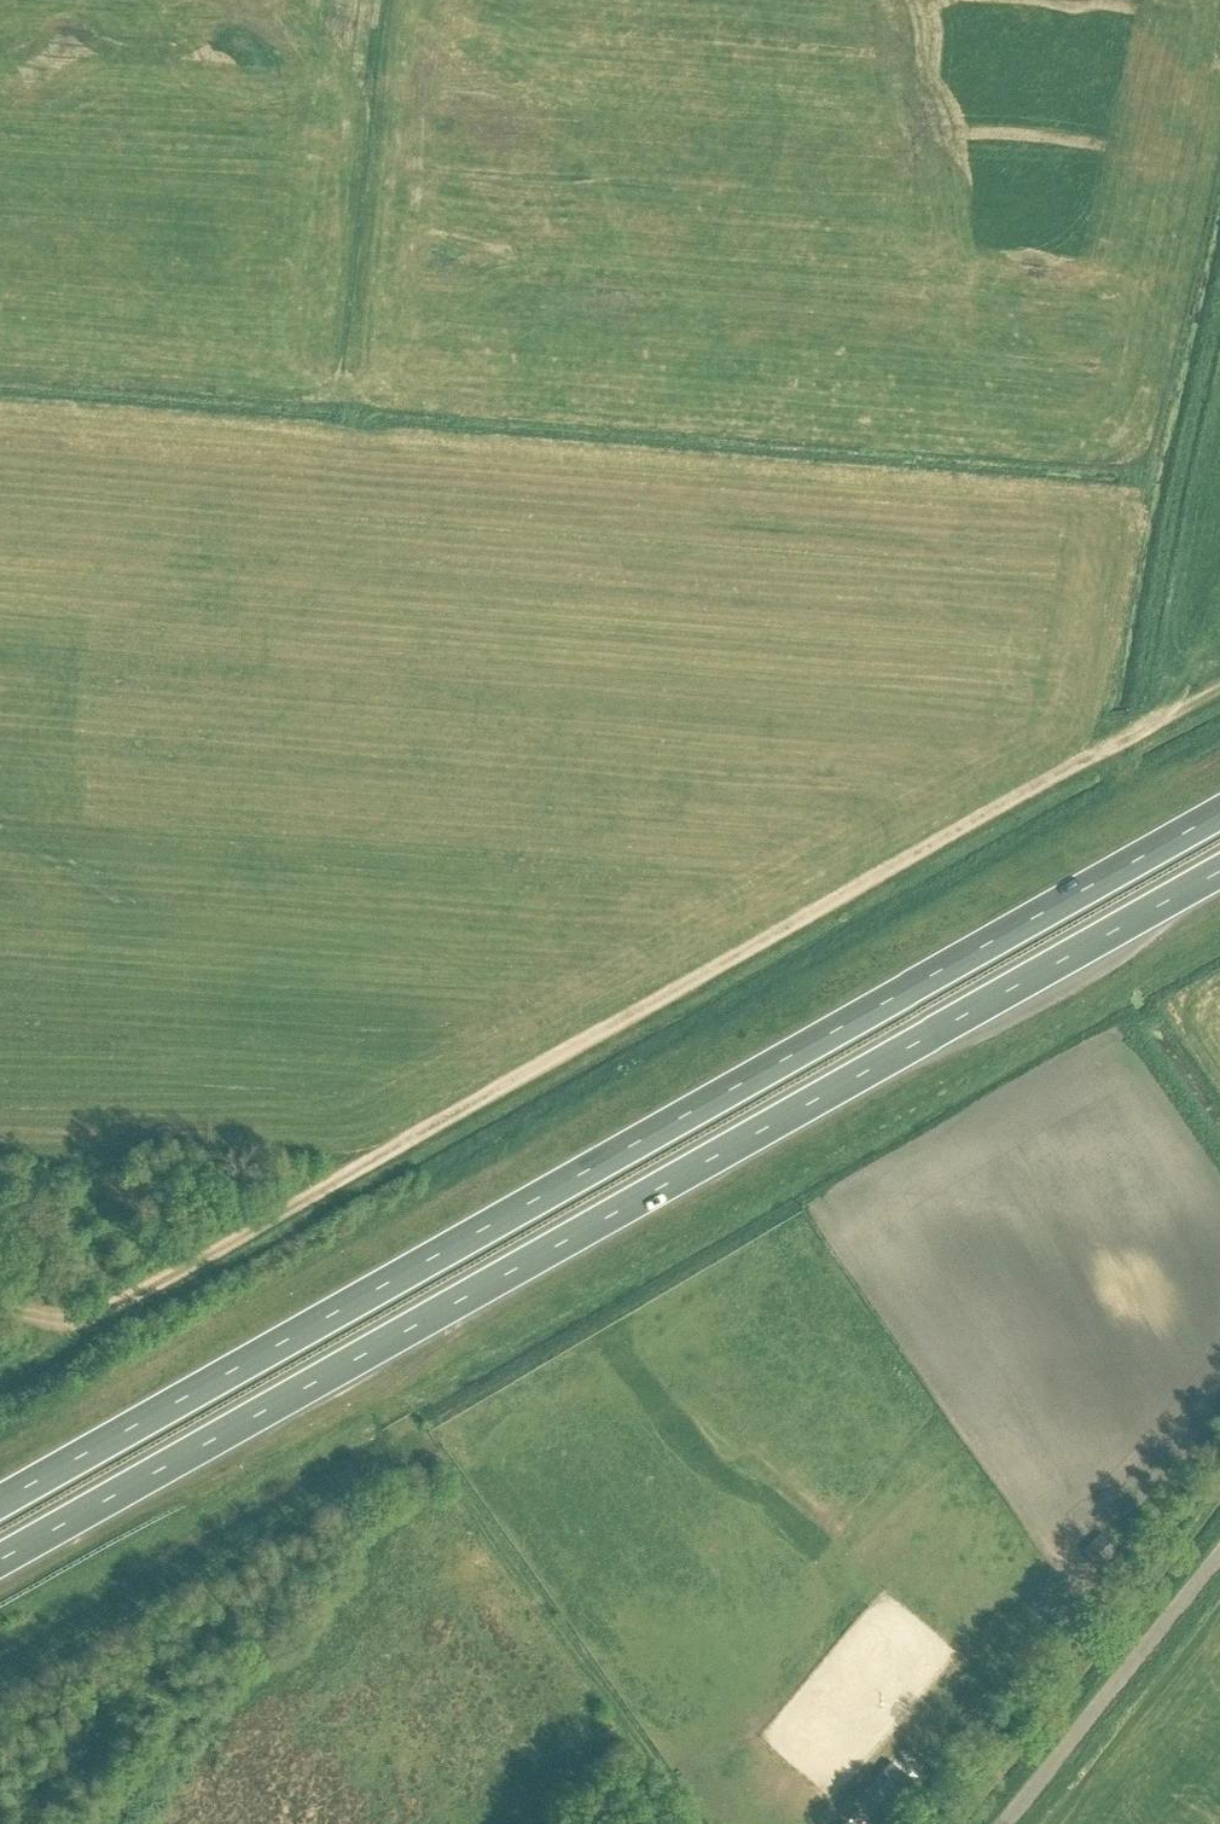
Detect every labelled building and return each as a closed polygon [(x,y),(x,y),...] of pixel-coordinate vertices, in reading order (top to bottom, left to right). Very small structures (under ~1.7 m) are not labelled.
[(1114,1548),(1103,1535),(1084,1551),(1098,1567),(1101,1570),(1106,1566),(1120,1554),(1114,1548)] [(888,1818),(915,1785),(891,1764),(862,1799),(873,1808),(887,1820),(888,1818)]
